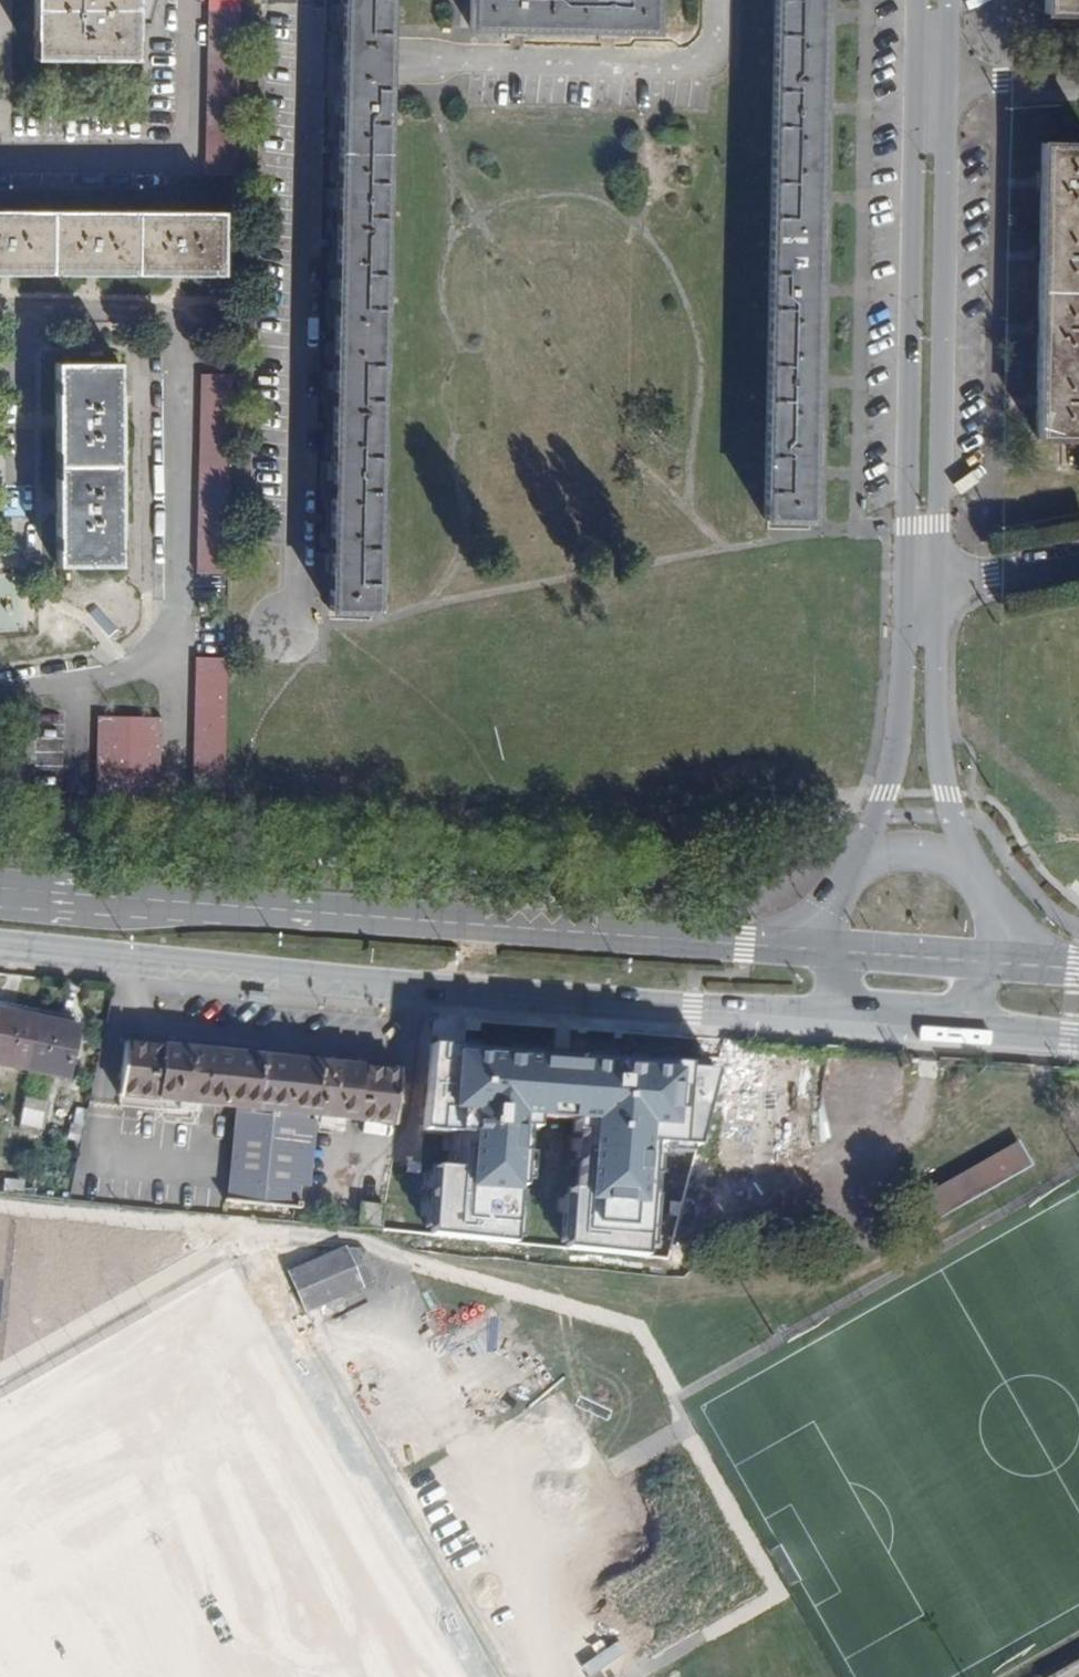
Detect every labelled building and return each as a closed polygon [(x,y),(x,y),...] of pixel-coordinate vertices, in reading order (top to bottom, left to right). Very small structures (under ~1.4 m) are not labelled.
[(34,56),(134,57),(134,0),(34,0),(34,56)] [(237,174),(241,0),(210,0),(206,173),(237,174)] [(340,60),(329,610),(374,611),(386,60),(387,0),(342,0),(340,60)] [(470,27),(654,31),(656,0),(471,0),(470,27)] [(763,518),(808,519),(820,0),(774,0),(763,518)] [(1043,12),(1078,13),(1078,0),(1043,0),(1043,12)] [(1041,143),(1035,436),(1078,437),(1078,144),(1041,143)] [(222,210),(0,209),(0,271),(222,272),(222,210)] [(121,563),(119,361),(56,361),(58,563),(121,563)] [(197,568),(229,570),(233,377),(202,374),(197,568)] [(150,462),(150,406),(138,406),(139,462),(150,462)] [(191,809),(223,809),(223,802),(226,681),(227,662),(195,661),(191,809)] [(161,720),(99,718),(97,806),(158,808),(161,720)] [(26,1069),(37,1016),(0,1009),(0,1063),(26,1069)] [(80,1025),(37,1016),(26,1069),(68,1077),(80,1025)] [(256,1110),(262,1056),(126,1040),(120,1095),(236,1108),(256,1110)] [(524,1083),(492,1080),(463,1183),(556,1193),(563,1129),(576,1130),(583,1057),(527,1051),(524,1083)] [(256,1110),(236,1108),(227,1200),(295,1207),(298,1184),(305,1115),(318,1116),(396,1125),(397,1112),(382,1110),(387,1069),(262,1056),(256,1110)] [(402,1071),(387,1069),(382,1110),(397,1112),(402,1071)] [(681,1074),(644,1069),(633,1140),(655,1144),(660,1111),(675,1113),(681,1074)] [(463,1183),(492,1080),(462,1076),(451,1182),(463,1183)] [(47,1102),(26,1098),(20,1123),(42,1128),(47,1102)] [(305,1115),(298,1184),(311,1186),(318,1116),(305,1115)] [(1018,1139),(921,1194),(936,1219),(1032,1165),(1018,1139)] [(384,1205),(382,1230),(409,1233),(421,1163),(420,1163),(392,1158),(384,1205)] [(382,1230),(384,1205),(361,1203),(358,1228),(382,1230)] [(560,1208),(515,1204),(512,1232),(557,1236),(560,1208)] [(635,1223),(630,1255),(662,1258),(668,1228),(635,1223)] [(361,1286),(344,1247),(290,1271),(307,1311),(361,1286)] [(1043,1655),(1053,1673),(1078,1658),(1078,1635),(1043,1655)]
